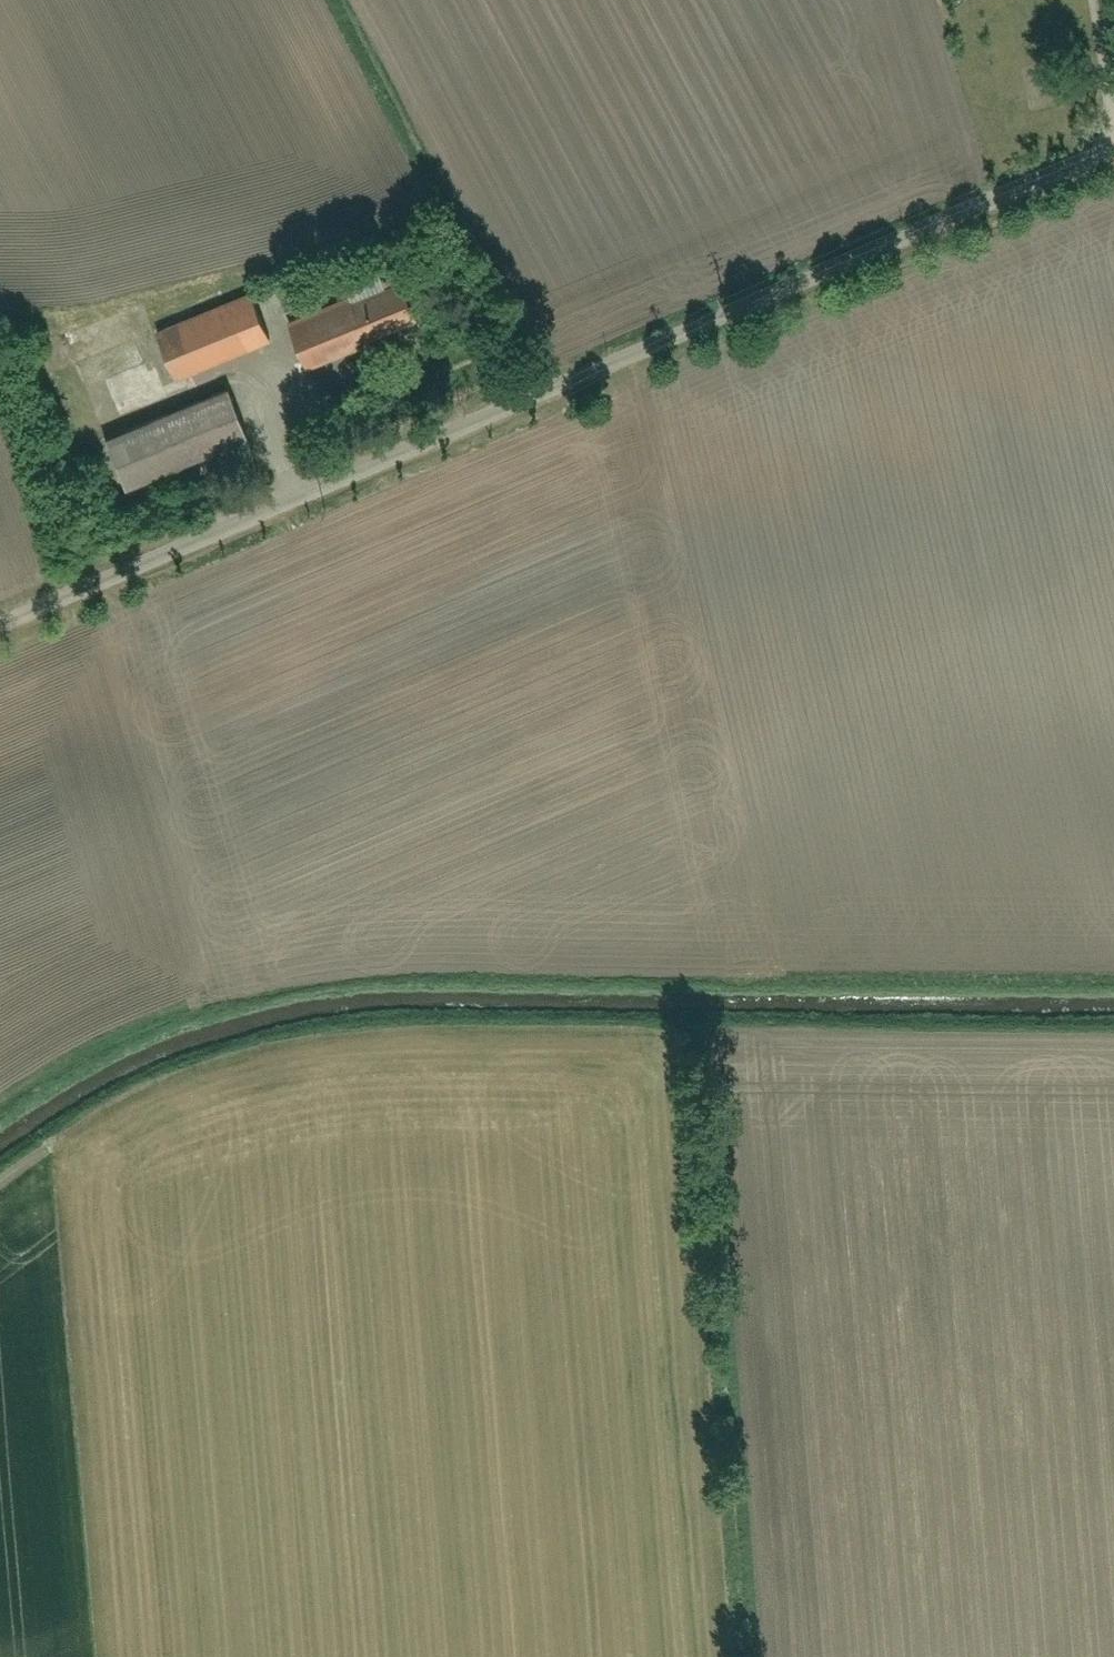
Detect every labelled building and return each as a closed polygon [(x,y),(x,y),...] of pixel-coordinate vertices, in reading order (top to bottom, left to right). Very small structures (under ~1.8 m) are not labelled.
[(345,288),(350,301),(284,326),(301,370),(414,326),(398,283),(383,289),(378,276),(345,288)] [(152,330),(171,375),(265,336),(246,290),(152,330)] [(100,439),(120,492),(242,444),(221,392),(100,439)]
